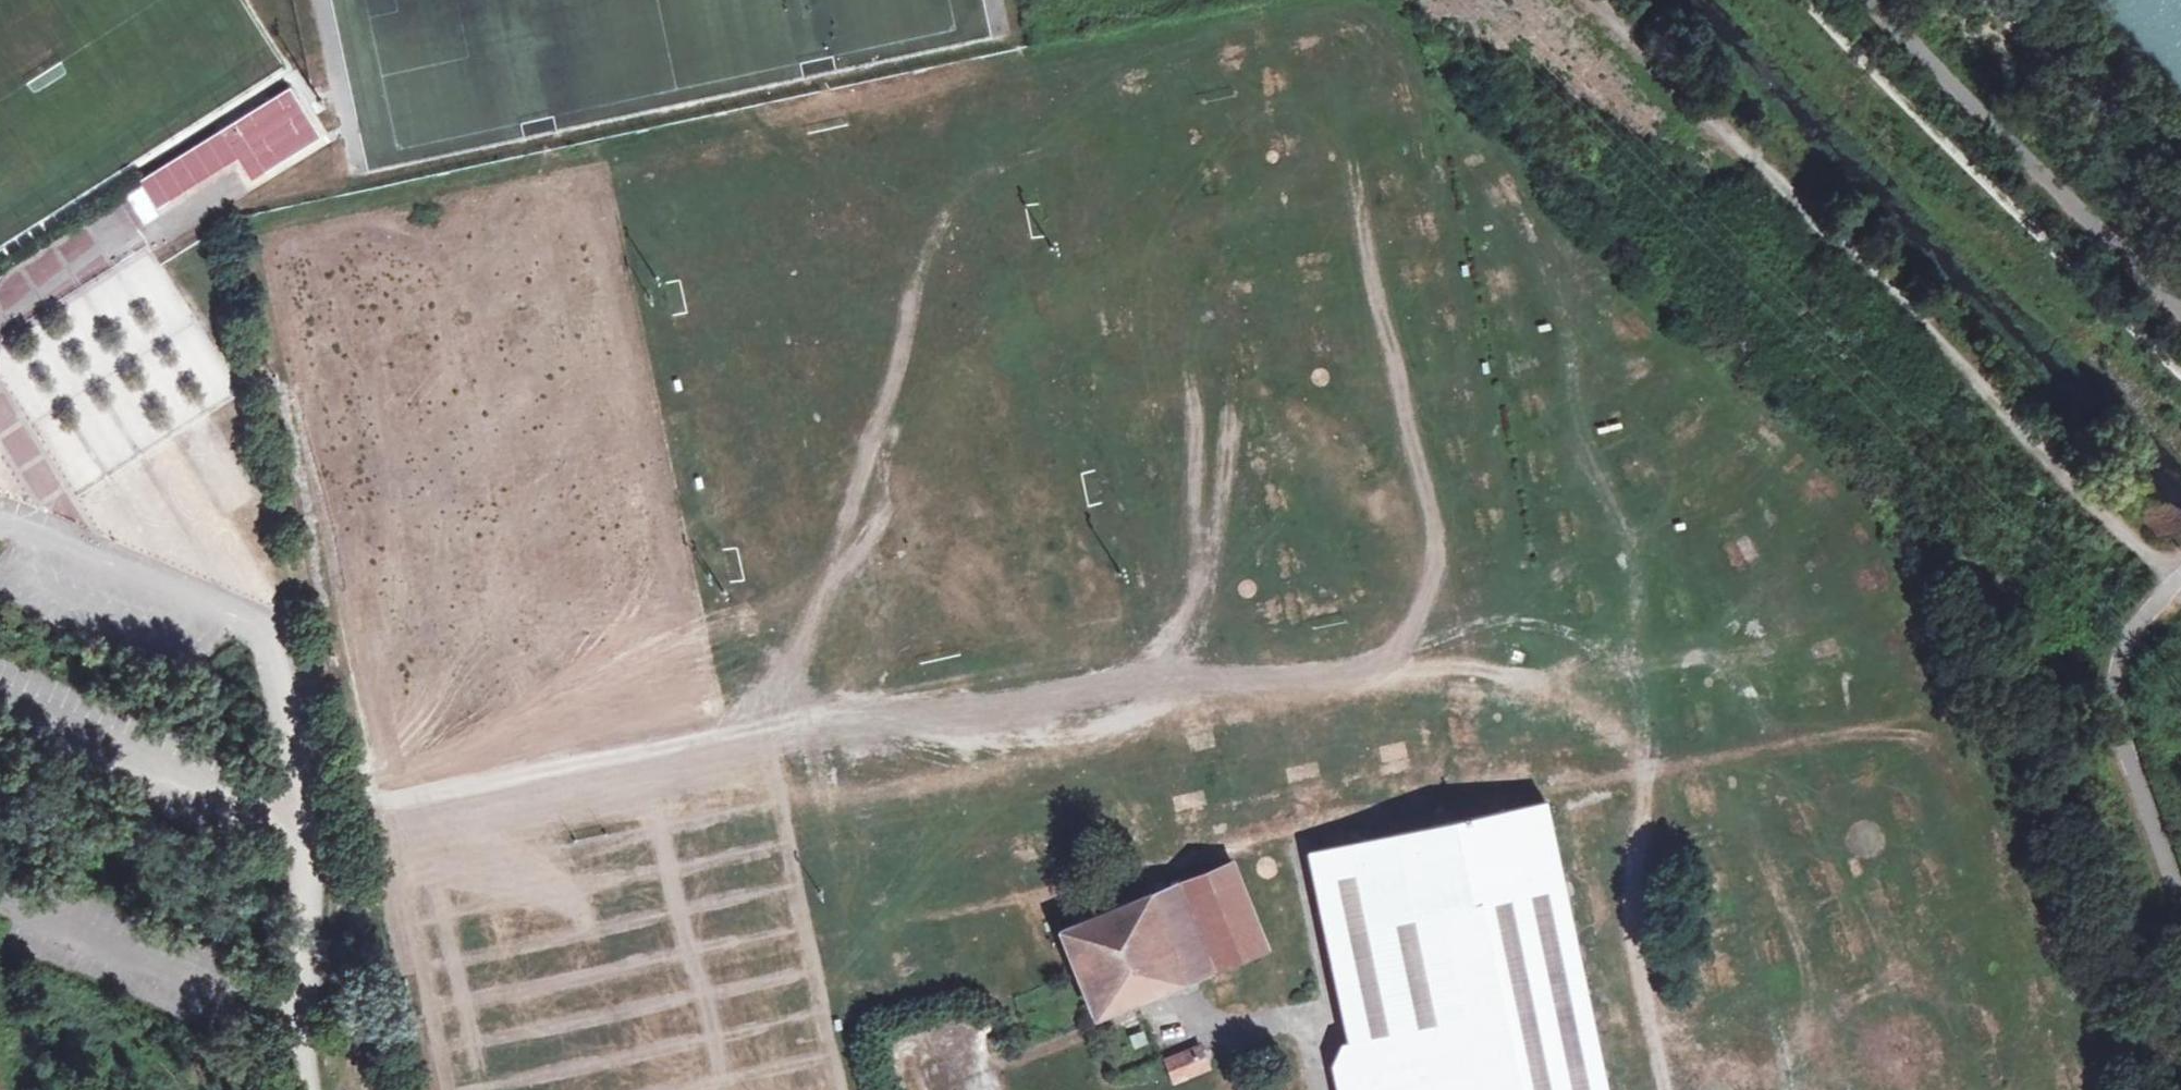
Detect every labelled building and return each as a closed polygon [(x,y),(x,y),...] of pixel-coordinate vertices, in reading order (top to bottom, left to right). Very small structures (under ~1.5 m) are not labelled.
[(288,87),(137,184),(156,212),(236,160),(249,181),(319,136),(288,87)] [(51,252),(75,286),(108,262),(84,228),(51,252)] [(1546,802),(1308,852),(1348,1042),(1342,1043),(1333,1066),(1345,1073),(1354,1071),(1358,1089),(1607,1089),(1546,802)] [(1061,932),(1096,1017),(1195,977),(1265,948),(1230,863),(1061,932)] [(1183,1060),(1203,1052),(1196,1036),(1176,1045),(1183,1060)] [(1183,1060),(1176,1045),(1161,1052),(1167,1066),(1183,1060)]
